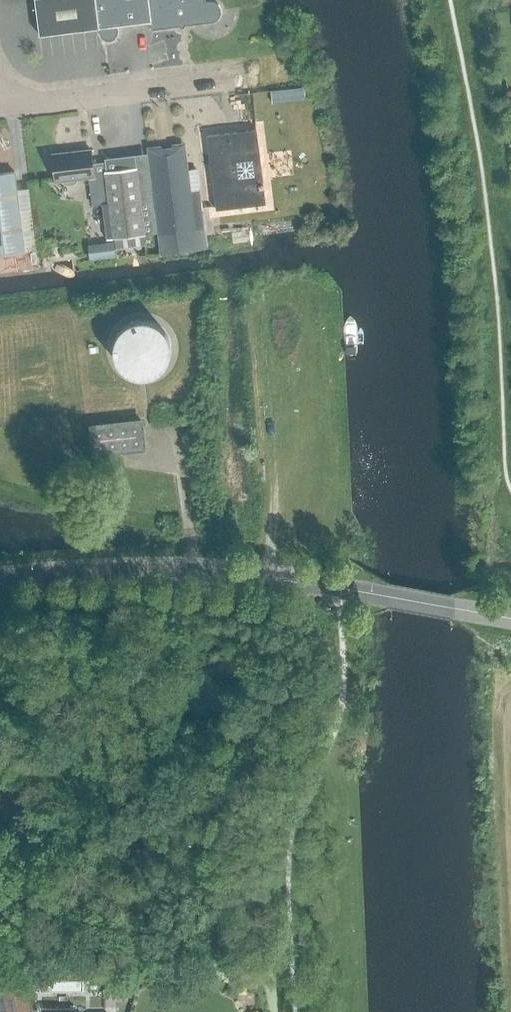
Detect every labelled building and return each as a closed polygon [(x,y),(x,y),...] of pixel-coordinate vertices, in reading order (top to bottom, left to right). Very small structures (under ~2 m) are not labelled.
[(98,28),(99,32),(100,37),(104,40),(109,41),(114,39),(117,35),(118,30),(117,26),(150,22),(151,30),(208,22),(212,22),(216,20),(219,17),(221,13),(220,8),(218,4),(214,2),(210,2),(206,2),(205,2),(205,0),(34,0),(39,35),(95,28),(98,28)] [(287,101),(303,99),(302,88),(286,90),(287,101)] [(262,181),(258,149),(256,129),(206,135),(216,210),(265,203),(262,181)] [(89,177),(92,205),(97,205),(102,204),(107,240),(144,235),(136,167),(104,171),(104,173),(94,174),(91,150),(52,155),(55,181),(62,180),(62,182),(66,185),(74,184),(77,180),(77,179),(89,177)] [(178,151),(149,154),(159,234),(162,254),(205,248),(198,189),(196,169),(188,170),(181,171),(178,151)] [(24,252),(14,172),(0,173),(0,255),(24,252)] [(88,245),(90,261),(116,258),(114,241),(88,245)] [(113,343),(113,352),(116,361),(120,368),(127,374),(135,377),(144,377),(153,375),(160,371),(166,364),(169,356),(170,347),(168,338),(163,330),(156,324),(148,321),(139,321),(130,323),(122,328),(117,335),(113,343)] [(90,426),(93,454),(144,449),(141,421),(90,426)] [(103,980),(104,997),(132,997),(131,979),(103,980)] [(5,1011),(30,1011),(25,987),(1,992),(5,1011)]
